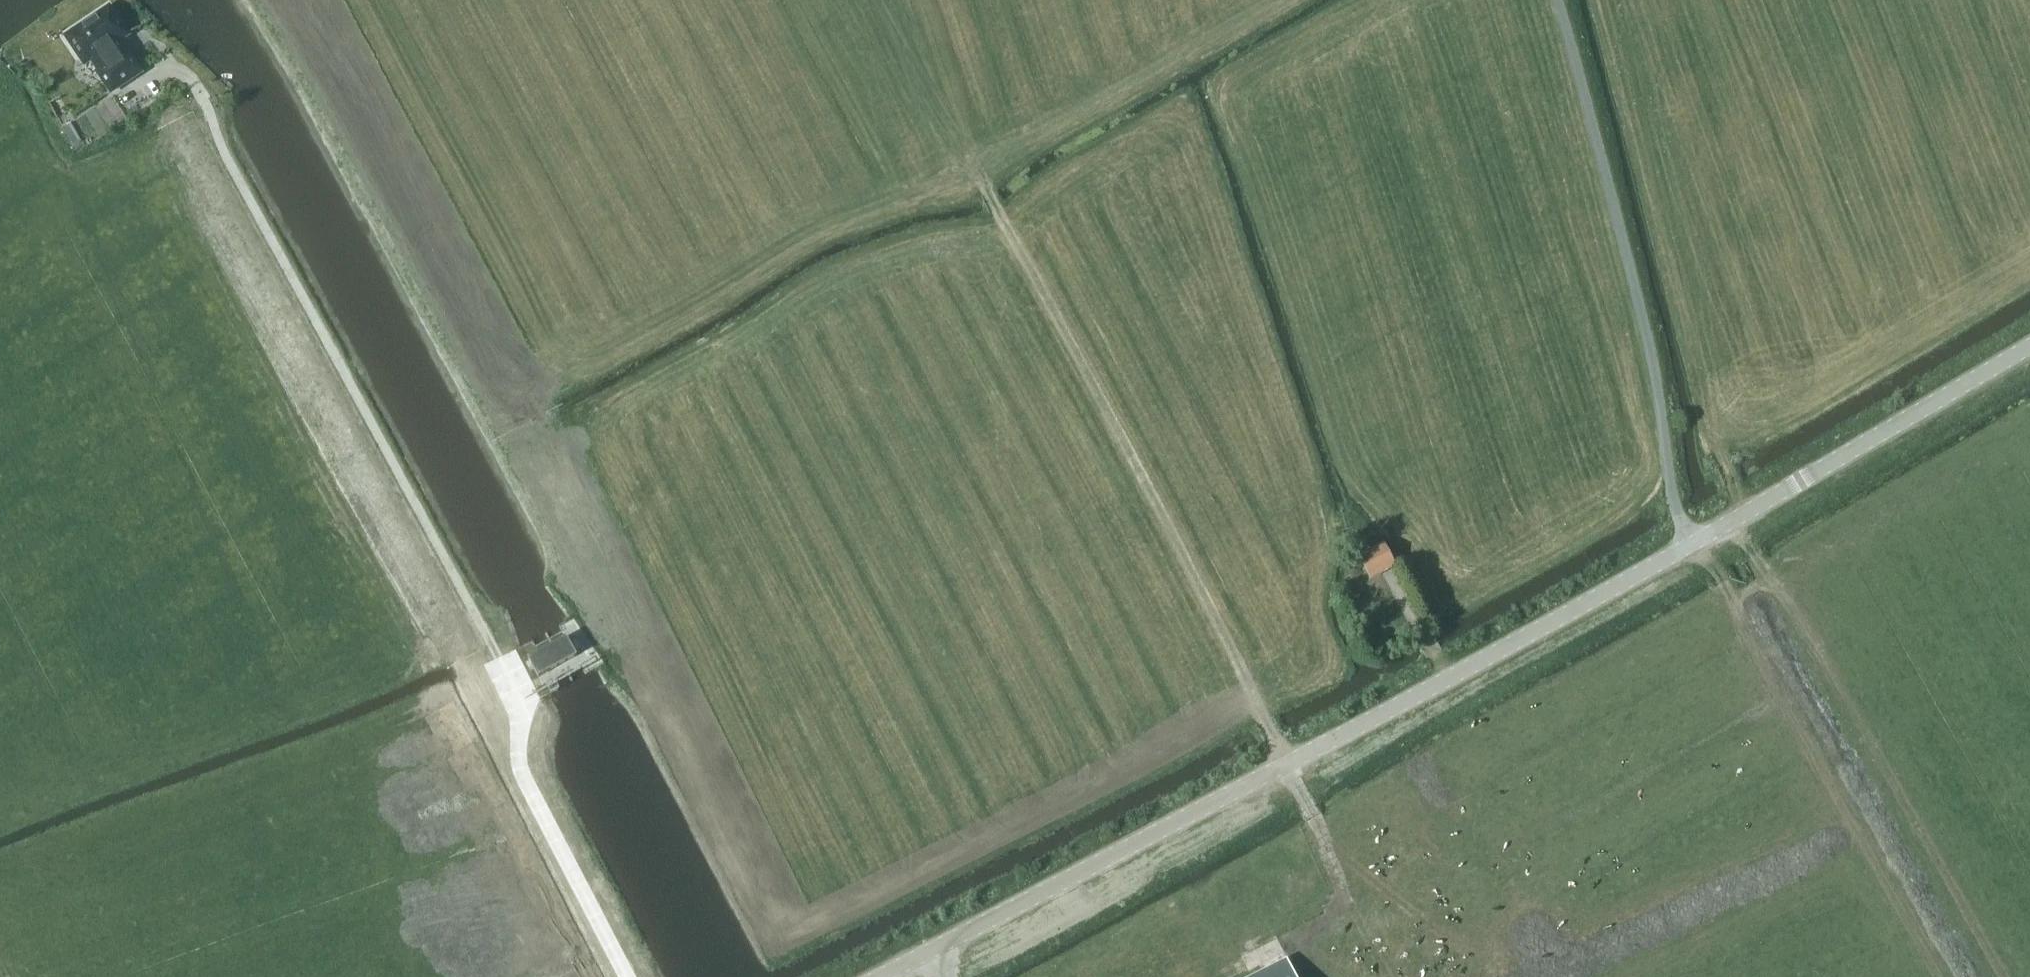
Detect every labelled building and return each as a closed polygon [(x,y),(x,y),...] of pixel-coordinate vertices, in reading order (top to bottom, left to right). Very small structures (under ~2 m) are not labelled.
[(83,25),(66,37),(84,63),(92,58),(101,71),(99,72),(111,91),(140,72),(127,53),(126,54),(117,41),(127,35),(109,8),(96,17),(95,15),(82,24),(83,25)] [(76,115),(90,141),(123,123),(109,97),(76,115)] [(57,118),(73,146),(82,141),(66,113),(57,118)] [(1359,558),(1369,577),(1394,564),(1384,545),(1359,558)] [(538,678),(577,657),(566,637),(527,659),(538,678)]
